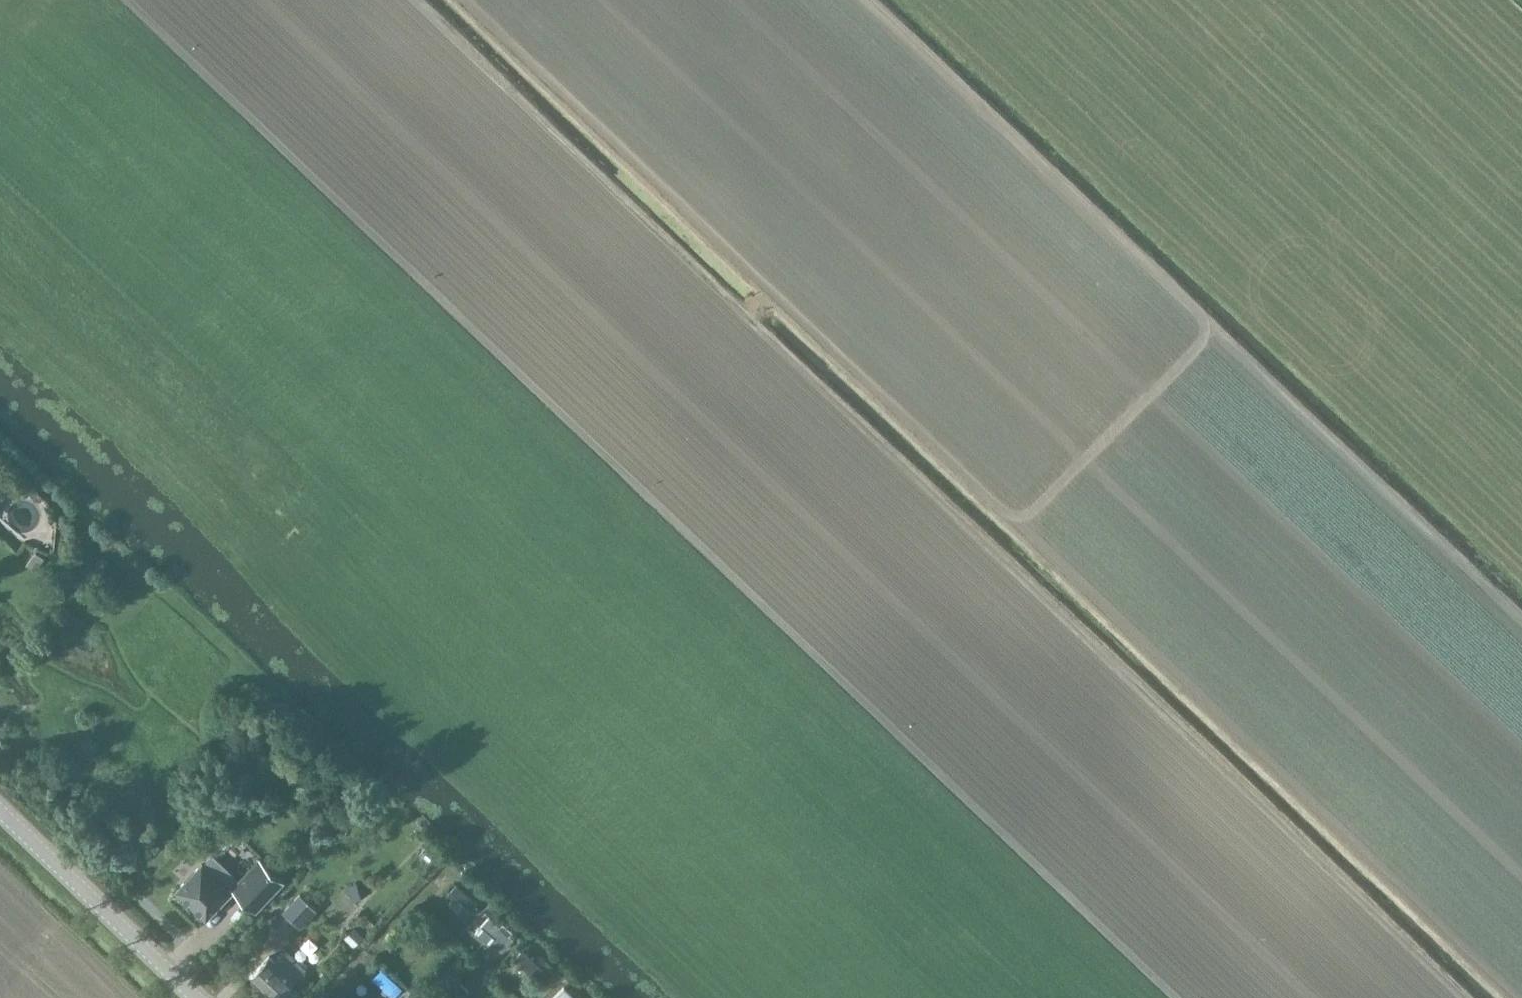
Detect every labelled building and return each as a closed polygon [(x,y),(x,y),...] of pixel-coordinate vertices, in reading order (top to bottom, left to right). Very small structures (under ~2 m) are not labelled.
[(222,883),(202,864),(177,890),(206,918),(231,891),(234,888),(256,909),(283,880),(261,858),(240,880),(232,873),(222,883)] [(430,887),(465,919),(479,904),(444,872),(430,887)] [(362,898),(358,888),(350,891),(353,901),(362,898)] [(298,895),(281,912),(299,929),(316,912),(298,895)] [(489,913),(472,929),(495,954),(512,939),(489,913)] [(537,989),(551,975),(523,946),(509,960),(537,989)] [(306,969),(292,956),(291,957),(285,951),(275,962),(269,956),(250,976),(272,997),(279,997),(306,969)] [(367,977),(389,997),(400,986),(379,965),(367,977)] [(448,997),(468,997),(457,978),(442,986),(448,997)] [(563,983),(547,997),(577,997),(563,983)]
